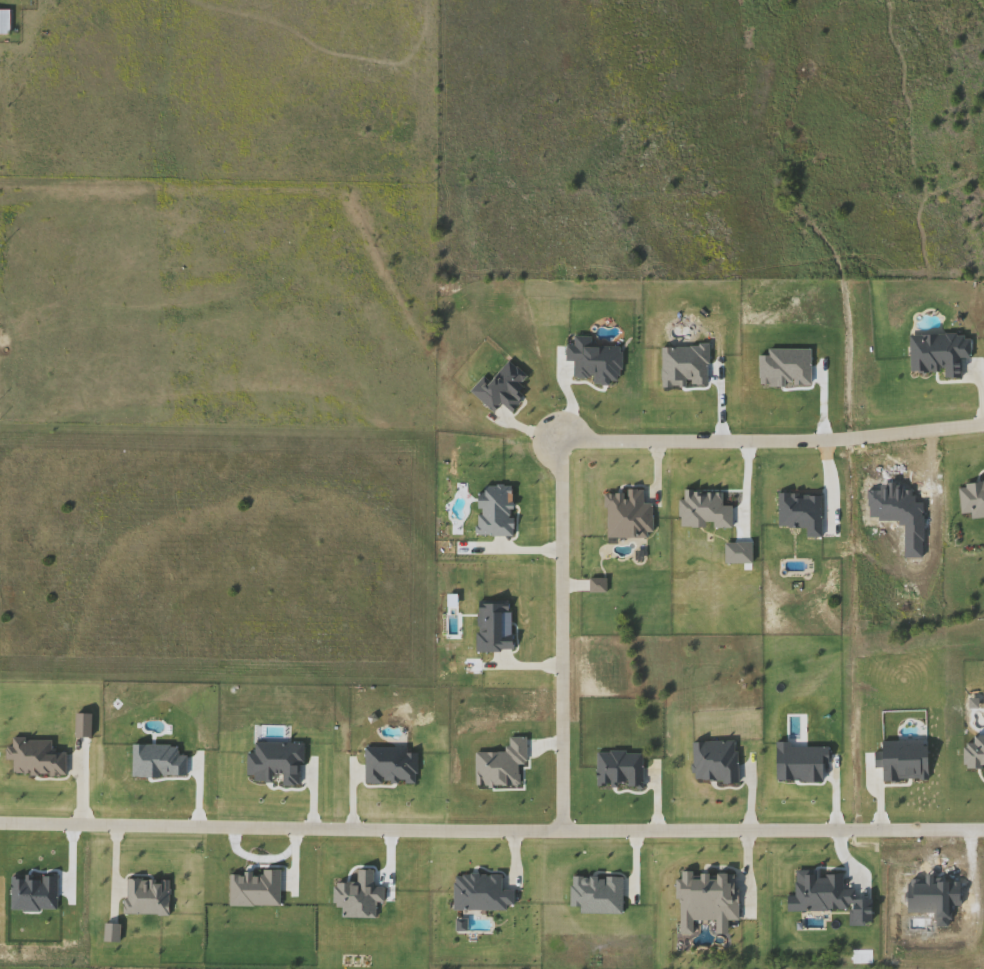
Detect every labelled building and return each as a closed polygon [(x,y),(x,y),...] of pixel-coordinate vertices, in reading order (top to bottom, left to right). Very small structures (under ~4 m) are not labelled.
[(9,32),(0,32),(0,7),(9,7),(9,32)]
